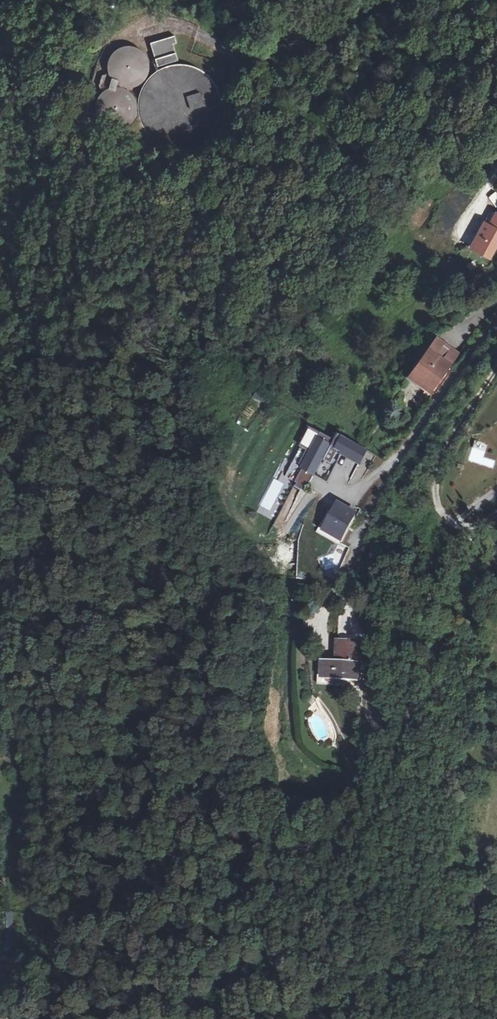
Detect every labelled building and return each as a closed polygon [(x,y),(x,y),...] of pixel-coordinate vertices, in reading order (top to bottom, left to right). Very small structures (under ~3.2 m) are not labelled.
[(147,42),(156,63),(174,57),(168,41),(173,40),(171,33),(147,42)] [(133,124),(135,121),(136,119),(136,117),(137,116),(137,114),(138,112),(138,110),(138,108),(138,106),(137,104),(137,102),(136,101),(135,99),(134,97),(133,96),(132,94),(131,93),(130,91),(128,90),(125,88),(126,86),(128,87),(130,87),(131,87),(132,87),(134,87),(135,86),(137,86),(138,86),(139,85),(141,84),(142,83),(143,83),(144,82),(145,81),(146,80),(147,78),(148,77),(148,76),(149,74),(149,73),(149,72),(150,70),(150,69),(150,67),(150,66),(149,63),(149,61),(148,60),(147,58),(146,57),(146,56),(145,54),(144,53),(142,52),(141,51),(140,50),(138,49),(137,49),(135,48),(134,48),(132,47),(130,47),(129,47),(127,47),(125,47),(124,47),(122,48),(121,49),(119,49),(118,50),(117,51),(115,52),(114,53),(113,54),(112,56),(111,57),(110,58),(110,60),(109,61),(108,63),(108,64),(108,66),(108,68),(108,69),(108,71),(109,74),(103,76),(101,87),(105,93),(103,95),(102,96),(101,97),(100,99),(99,100),(98,101),(98,103),(97,104),(97,106),(97,108),(96,109),(96,111),(96,113),(97,114),(97,116),(98,117),(98,119),(99,120),(100,122),(101,123),(102,124),(103,125),(104,126),(106,127),(107,128),(109,129),(110,130),(112,130),(113,130),(115,130),(117,131),(118,131),(120,131),(121,130),(123,130),(125,129),(126,129),(127,128),(129,127),(130,126),(132,125),(133,124)] [(165,143),(167,143),(172,145),(175,146),(178,146),(182,146),(185,146),(188,146),(192,145),(195,144),(198,143),(201,142),(204,140),(207,139),(210,137),(212,134),(214,132),(217,129),(219,127),(220,124),(222,121),(223,118),(224,114),(225,111),(225,108),(226,104),(225,101),(225,98),(225,94),(224,91),(223,88),(221,85),(220,82),(218,79),(216,76),(214,74),(211,72),(209,69),(206,67),(203,66),(200,64),(197,63),(194,62),(190,61),(187,61),(184,61),(180,60),(177,61),(174,61),(170,62),(164,65),(160,67),(157,69),(155,71),(152,73),(150,76),(148,78),(146,81),(144,84),(143,87),(142,90),(141,93),(140,97),(140,100),(140,103),(140,107),(140,110),(141,113),(142,116),(143,120),(144,123),(146,126),(148,129),(150,131),(152,134),(155,136),(157,138),(159,139),(162,141),(165,143)] [(488,196),(496,207),(496,206),(496,192),(496,191),(488,196)] [(489,210),(483,222),(490,226),(491,223),(490,222),(495,213),(489,210)] [(474,250),(489,257),(496,242),(496,214),(495,213),(490,222),(491,223),(490,226),(483,222),(476,234),(481,237),(474,250)] [(476,234),(469,247),(474,250),(481,237),(476,234)] [(437,333),(430,344),(450,359),(458,348),(437,333)] [(450,359),(430,344),(410,373),(430,387),(450,359)] [(359,459),(366,445),(338,430),(334,437),(320,430),(302,465),(303,465),(296,478),(298,479),(295,483),(301,486),(303,482),(307,484),(314,471),(322,455),(331,460),(338,447),(342,448),(341,450),(359,459)] [(272,520),(279,506),(274,503),(284,483),(272,478),(256,512),(272,520)] [(337,499),(322,527),(340,536),(351,516),(355,509),(337,499)] [(361,657),(360,637),(339,637),(340,657),(325,658),(325,677),(361,676),(361,657)] [(369,637),(360,637),(361,657),(370,656),(369,637)]
